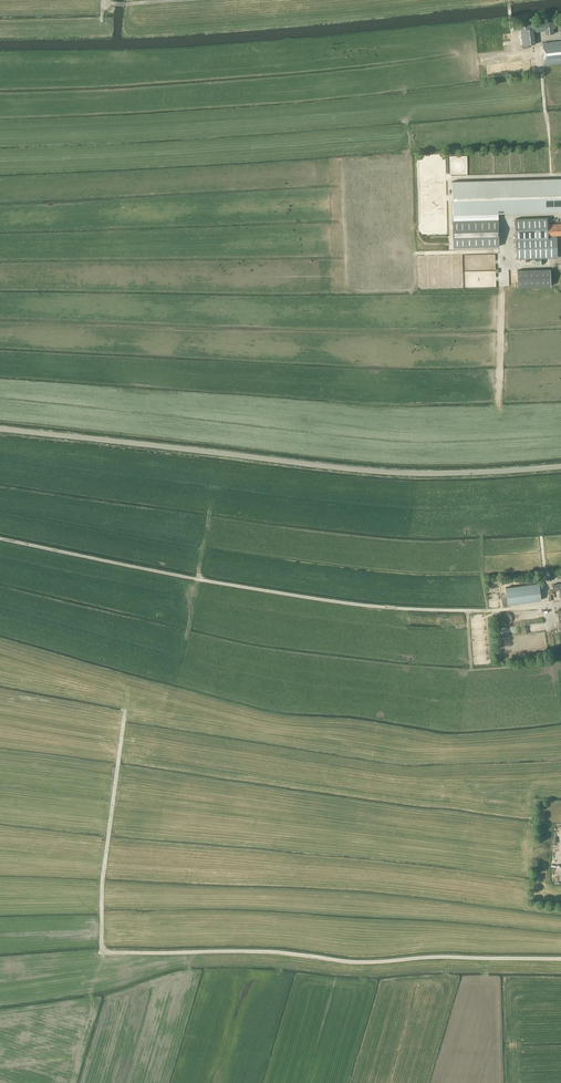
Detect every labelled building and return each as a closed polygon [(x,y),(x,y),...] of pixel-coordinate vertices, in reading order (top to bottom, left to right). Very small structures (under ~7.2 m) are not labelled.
[(521,25),(523,45),(528,45),(535,44),(534,32),(546,31),(546,35),(554,34),(553,22),(521,25)] [(545,65),(560,63),(560,41),(543,43),(545,65)] [(452,181),(453,215),(560,212),(560,178),(452,181)] [(515,219),(516,233),(517,259),(558,258),(557,236),(560,236),(560,224),(547,225),(547,218),(515,219)] [(498,219),(453,220),(454,248),(499,246),(498,219)] [(551,270),(517,271),(518,287),(551,286),(551,270)] [(541,601),(539,584),(506,589),(508,606),(541,601)]
